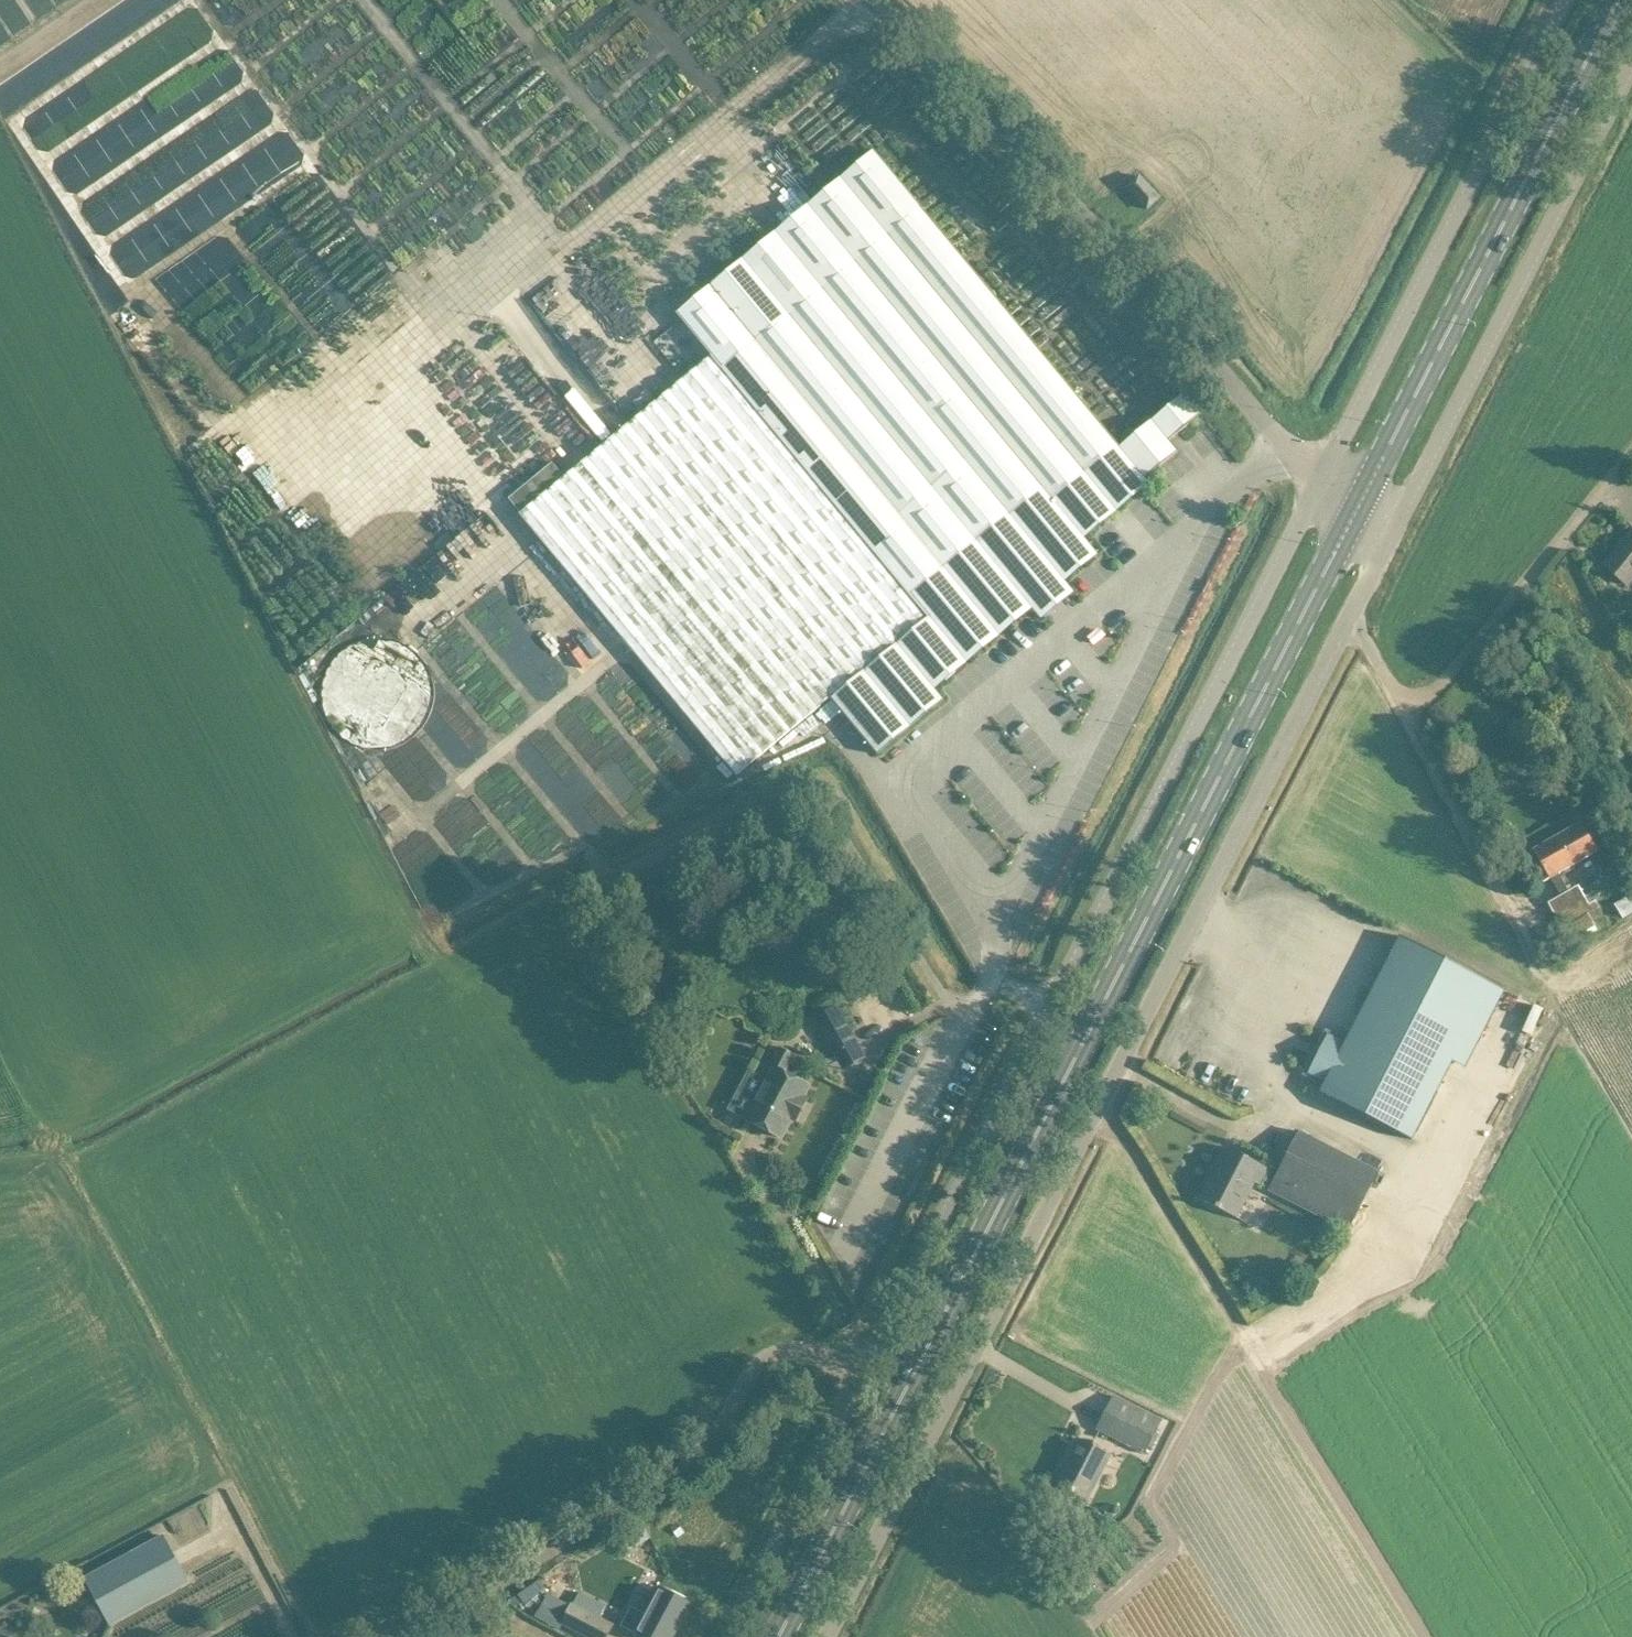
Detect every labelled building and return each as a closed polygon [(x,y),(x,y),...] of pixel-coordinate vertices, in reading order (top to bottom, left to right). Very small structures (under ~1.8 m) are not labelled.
[(1178,451),(1169,440),(1202,413),(1194,404),(1129,458),(875,150),(677,313),(712,355),(520,514),(736,776),(831,698),(877,754),(945,699),(927,677),(1090,543),(1081,532),(1178,451)] [(1160,198),(1140,176),(1127,188),(1147,210),(1160,198)] [(636,312),(658,307),(650,271),(627,276),(636,312)] [(507,324),(495,332),(512,356),(524,347),(507,324)] [(1604,566),(1621,580),(1629,586),(1631,582),(1631,531),(1604,566)] [(1569,890),(1559,874),(1598,853),(1592,841),(1581,822),(1520,857),(1537,887),(1550,878),(1560,894),(1546,902),(1565,932),(1556,937),(1563,949),(1575,941),(1573,939),(1595,925),(1590,915),(1601,909),(1596,900),(1589,904),(1577,885),(1569,890)] [(1623,918),(1631,913),(1631,894),(1615,905),(1623,918)] [(1506,989),(1400,936),(1346,1042),(1328,1033),(1307,1073),(1325,1082),(1320,1092),(1413,1139),(1453,1061),(1466,1067),(1506,989)] [(858,1044),(838,1007),(817,1018),(837,1055),(858,1044)] [(802,1097),(809,1085),(785,1073),(794,1056),(781,1049),(771,1067),(774,1068),(768,1080),(749,1070),(739,1089),(758,1099),(747,1120),(781,1138),(791,1118),(796,1120),(807,1100),(802,1097)] [(1349,1235),(1379,1176),(1302,1135),(1272,1194),(1349,1235)] [(1271,1170),(1247,1158),(1228,1147),(1201,1199),(1237,1218),(1255,1184),(1262,1188),(1271,1170)] [(1162,1420),(1134,1406),(1115,1396),(1098,1429),(1117,1440),(1145,1453),(1162,1420)] [(1110,1455),(1097,1449),(1077,1439),(1068,1457),(1072,1459),(1059,1485),(1079,1495),(1087,1498),(1110,1455)] [(629,1552),(651,1537),(641,1521),(618,1535),(629,1552)] [(86,1578),(101,1605),(111,1624),(188,1582),(178,1563),(163,1536),(86,1578)] [(624,1626),(646,1636),(674,1636),(692,1604),(661,1588),(646,1616),(633,1610),(624,1626)] [(589,1636),(606,1636),(612,1625),(573,1604),(563,1624),(589,1636)]
